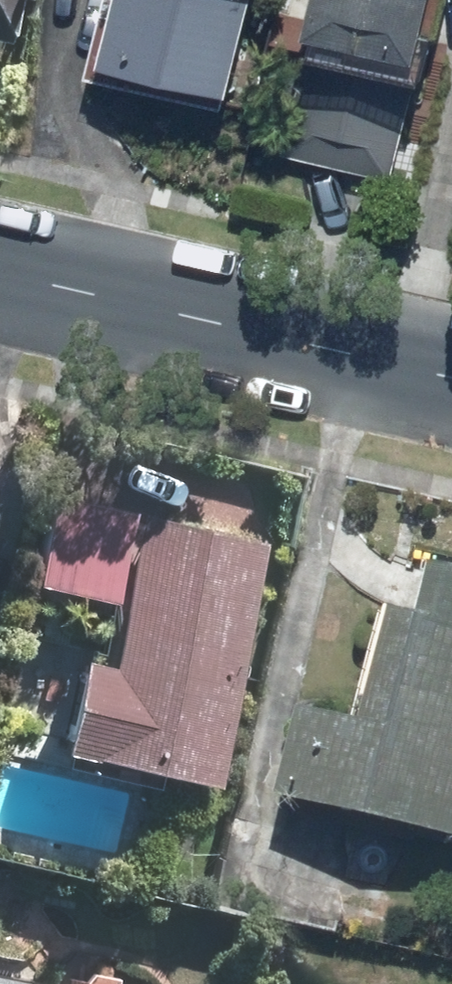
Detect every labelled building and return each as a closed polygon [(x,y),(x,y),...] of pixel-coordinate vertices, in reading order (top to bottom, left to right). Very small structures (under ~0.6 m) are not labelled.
[(21,32),(28,0),(0,0),(0,28),(21,32)] [(74,82),(217,111),(248,0),(97,0),(74,82)] [(289,46),(397,74),(416,0),(301,0),(289,46)] [(141,505),(59,489),(42,574),(125,590),(141,505)] [(218,771),(263,541),(154,519),(124,673),(85,666),(70,742),(218,771)] [(451,584),(445,618),(387,606),(363,722),(319,713),(301,799),(451,831),(451,584)]
